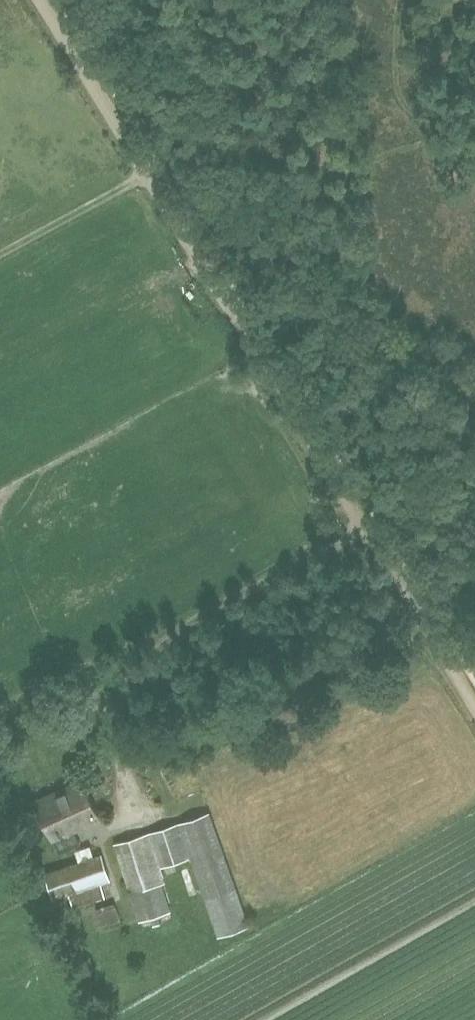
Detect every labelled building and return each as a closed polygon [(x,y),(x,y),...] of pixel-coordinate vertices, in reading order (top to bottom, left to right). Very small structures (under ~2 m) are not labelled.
[(59,852),(80,843),(75,831),(101,820),(81,778),(33,799),(48,830),(59,852)] [(249,925),(216,830),(210,811),(149,832),(114,842),(139,921),(151,917),(154,925),(161,922),(159,914),(170,911),(162,883),(165,882),(160,867),(165,865),(167,872),(176,869),(174,862),(190,857),(218,936),(249,925)] [(105,896),(101,883),(110,880),(101,853),(44,872),(53,899),(69,893),(73,906),(93,900),(105,896)] [(101,926),(120,919),(115,904),(96,910),(101,926)]
